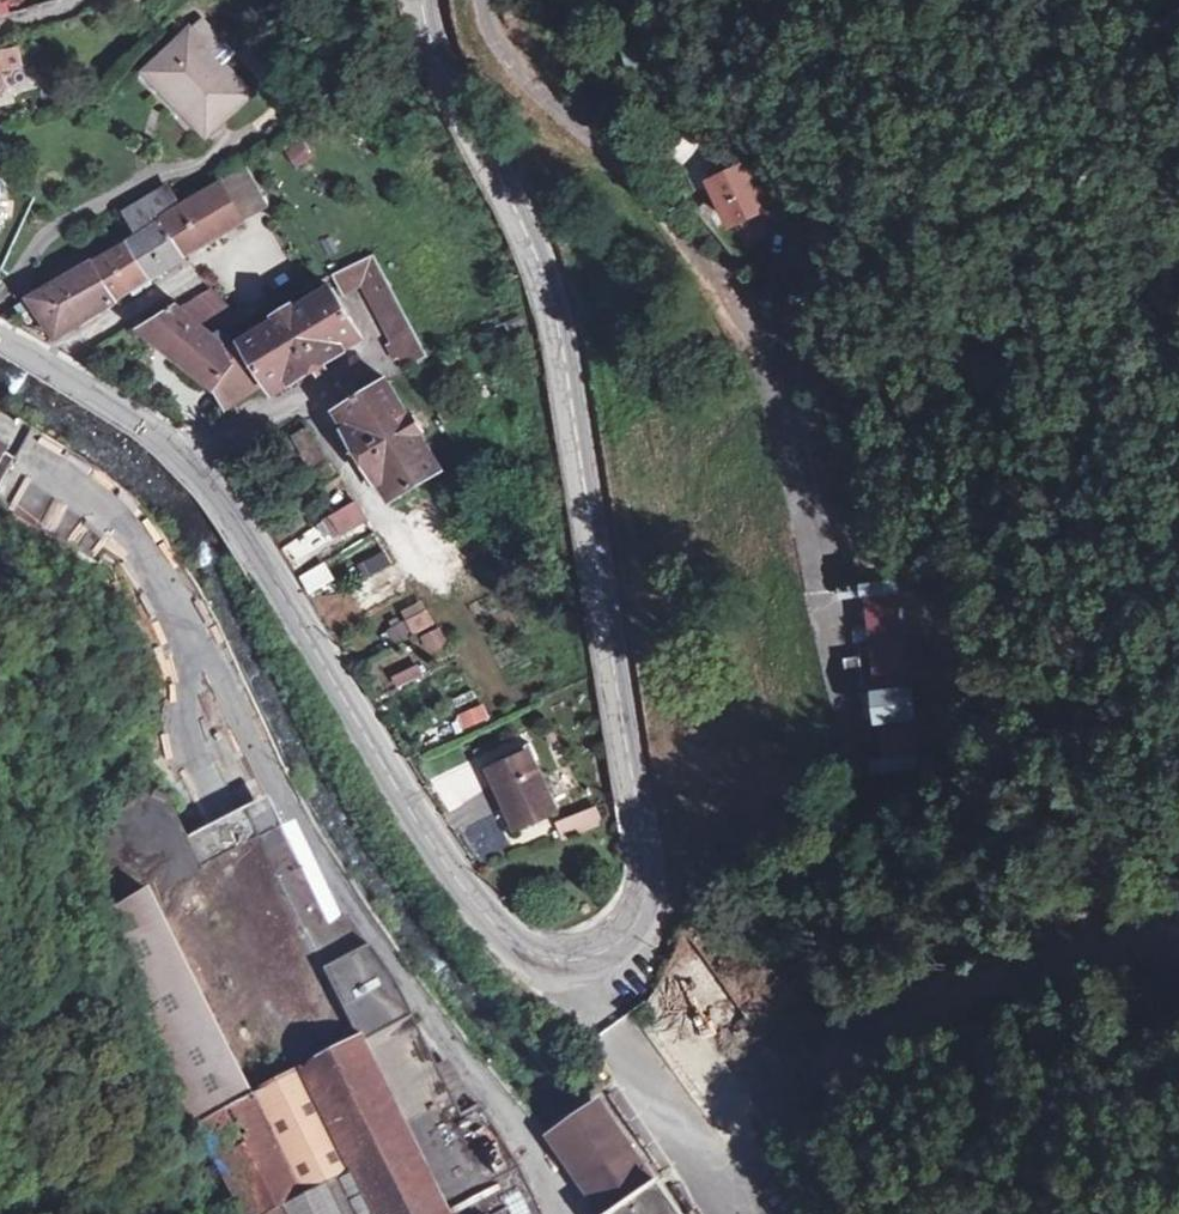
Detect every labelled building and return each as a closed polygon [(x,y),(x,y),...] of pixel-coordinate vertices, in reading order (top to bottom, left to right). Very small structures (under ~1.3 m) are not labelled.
[(254,102),(196,39),(152,81),(209,143),(254,102)] [(7,91),(3,73),(23,70),(20,51),(0,56),(0,93),(7,91)] [(715,177),(735,217),(766,200),(745,160),(715,177)] [(167,220),(188,258),(243,225),(222,188),(178,214),(167,220)] [(139,237),(150,230),(167,220),(178,214),(167,193),(128,216),(139,237)] [(185,260),(188,258),(167,220),(150,230),(176,275),(189,267),(185,260)] [(129,243),(150,281),(167,271),(171,277),(176,275),(150,230),(139,237),(129,243)] [(154,287),(150,281),(129,243),(94,264),(115,303),(134,291),(138,297),(154,287)] [(355,267),(364,283),(409,371),(425,361),(371,259),(355,267)] [(115,303),(94,264),(16,309),(21,317),(34,309),(55,340),(115,303)] [(364,283),(355,267),(332,278),(340,295),(364,283)] [(291,388),(345,354),(341,347),(359,336),(332,292),(295,313),(292,310),(275,319),(277,323),(239,345),(264,387),(267,392),(285,380),(291,388)] [(212,335),(218,332),(229,327),(242,321),(214,295),(185,313),(212,335)] [(264,387),(239,345),(231,350),(218,332),(212,335),(185,313),(179,308),(172,312),(166,303),(143,318),(148,327),(142,331),(211,390),(224,413),(264,387)] [(341,347),(345,354),(363,343),(359,336),(341,347)] [(285,380),(267,392),(272,399),(291,388),(285,380)] [(385,486),(394,502),(439,476),(419,439),(424,436),(414,419),(408,422),(388,387),(343,412),(354,431),(346,435),(377,490),(385,486)] [(354,431),(343,412),(336,416),(346,435),(354,431)] [(307,427),(294,435),(310,461),(324,453),(307,427)] [(385,486),(377,490),(386,507),(394,502),(385,486)] [(355,497),(322,518),(335,540),(369,519),(355,497)] [(103,526),(90,544),(104,554),(117,536),(103,526)] [(387,551),(348,564),(362,604),(401,591),(387,551)] [(311,594),(336,580),(325,561),(300,575),(311,594)] [(862,769),(887,766),(932,761),(904,577),(839,584),(840,594),(859,592),(882,757),(861,759),(862,769)] [(864,691),(861,656),(846,657),(849,692),(864,691)] [(465,728),(490,719),(484,703),(459,713),(465,728)] [(526,743),(504,753),(504,758),(488,765),(512,824),(553,807),(526,743)] [(59,845),(213,1123),(208,1079),(121,909),(117,892),(117,877),(120,863),(126,850),(134,836),(147,821),(168,806),(162,793),(59,845)] [(186,846),(168,806),(147,821),(134,836),(126,850),(120,863),(117,877),(117,892),(121,909),(208,1079),(213,1123),(270,1213),(540,1213),(530,1193),(483,1119),(462,1129),(392,987),(364,955),(344,924),(326,928),(279,836),(200,874),(186,846)] [(556,819),(562,838),(603,825),(597,807),(556,819)] [(200,874),(279,836),(265,808),(186,846),(200,874)] [(592,1105),(544,1137),(602,1213),(670,1213),(592,1105)] [(788,1213),(821,1213),(809,1197),(788,1213)]
